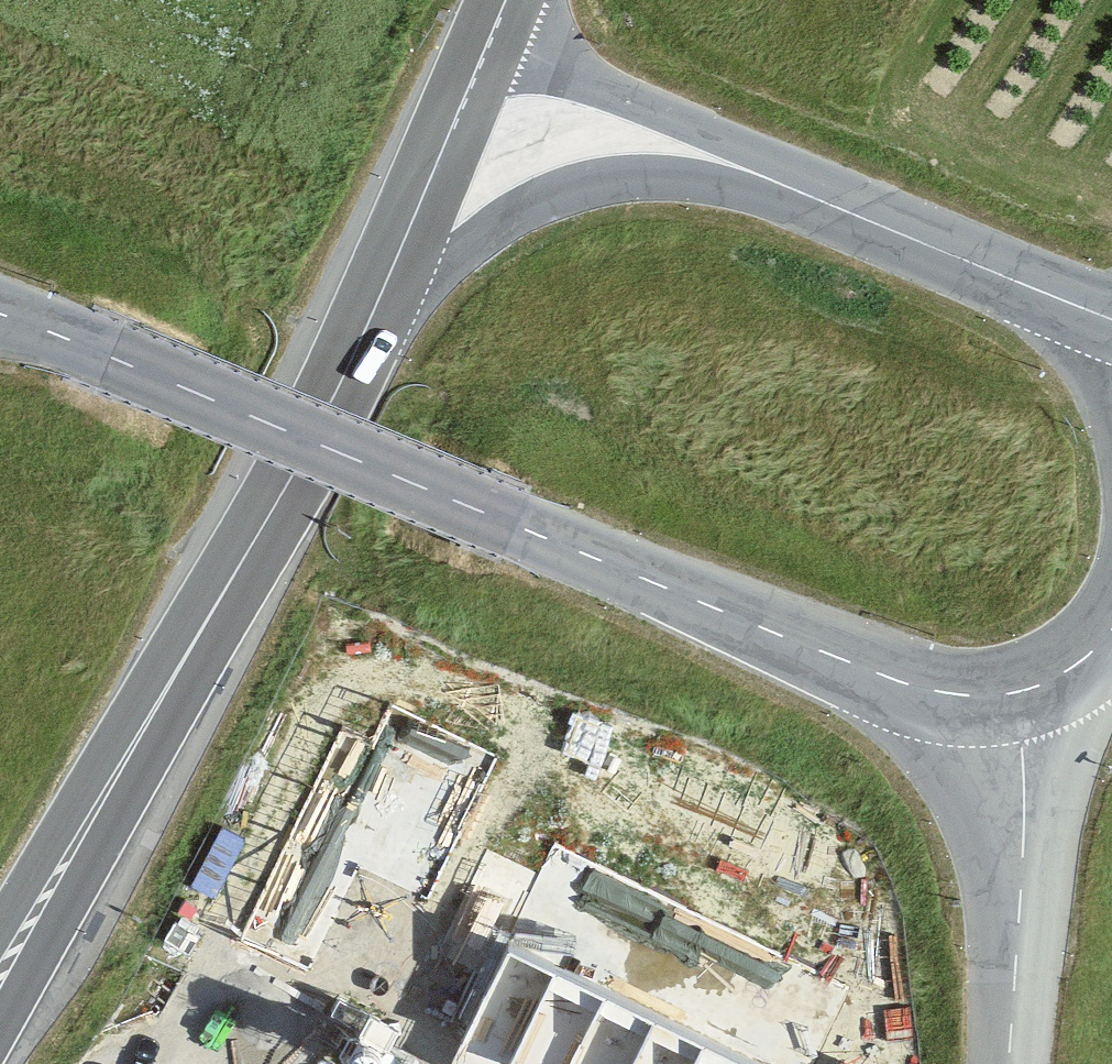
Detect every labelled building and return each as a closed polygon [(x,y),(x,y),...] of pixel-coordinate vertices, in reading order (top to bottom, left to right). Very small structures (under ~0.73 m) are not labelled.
[(504,755),(391,701),(357,685),(338,724),(235,937),(221,965),(427,1063),(821,1063),(858,987),(480,805),(504,755)]
